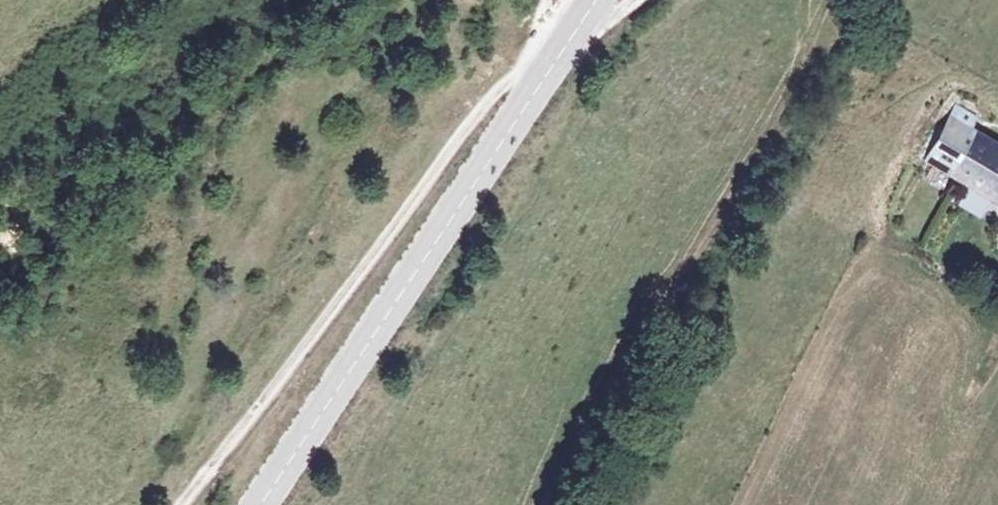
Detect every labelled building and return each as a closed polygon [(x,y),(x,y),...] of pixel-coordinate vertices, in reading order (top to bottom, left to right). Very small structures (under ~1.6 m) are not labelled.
[(930,160),(997,200),(997,146),(953,121),(930,160)]
